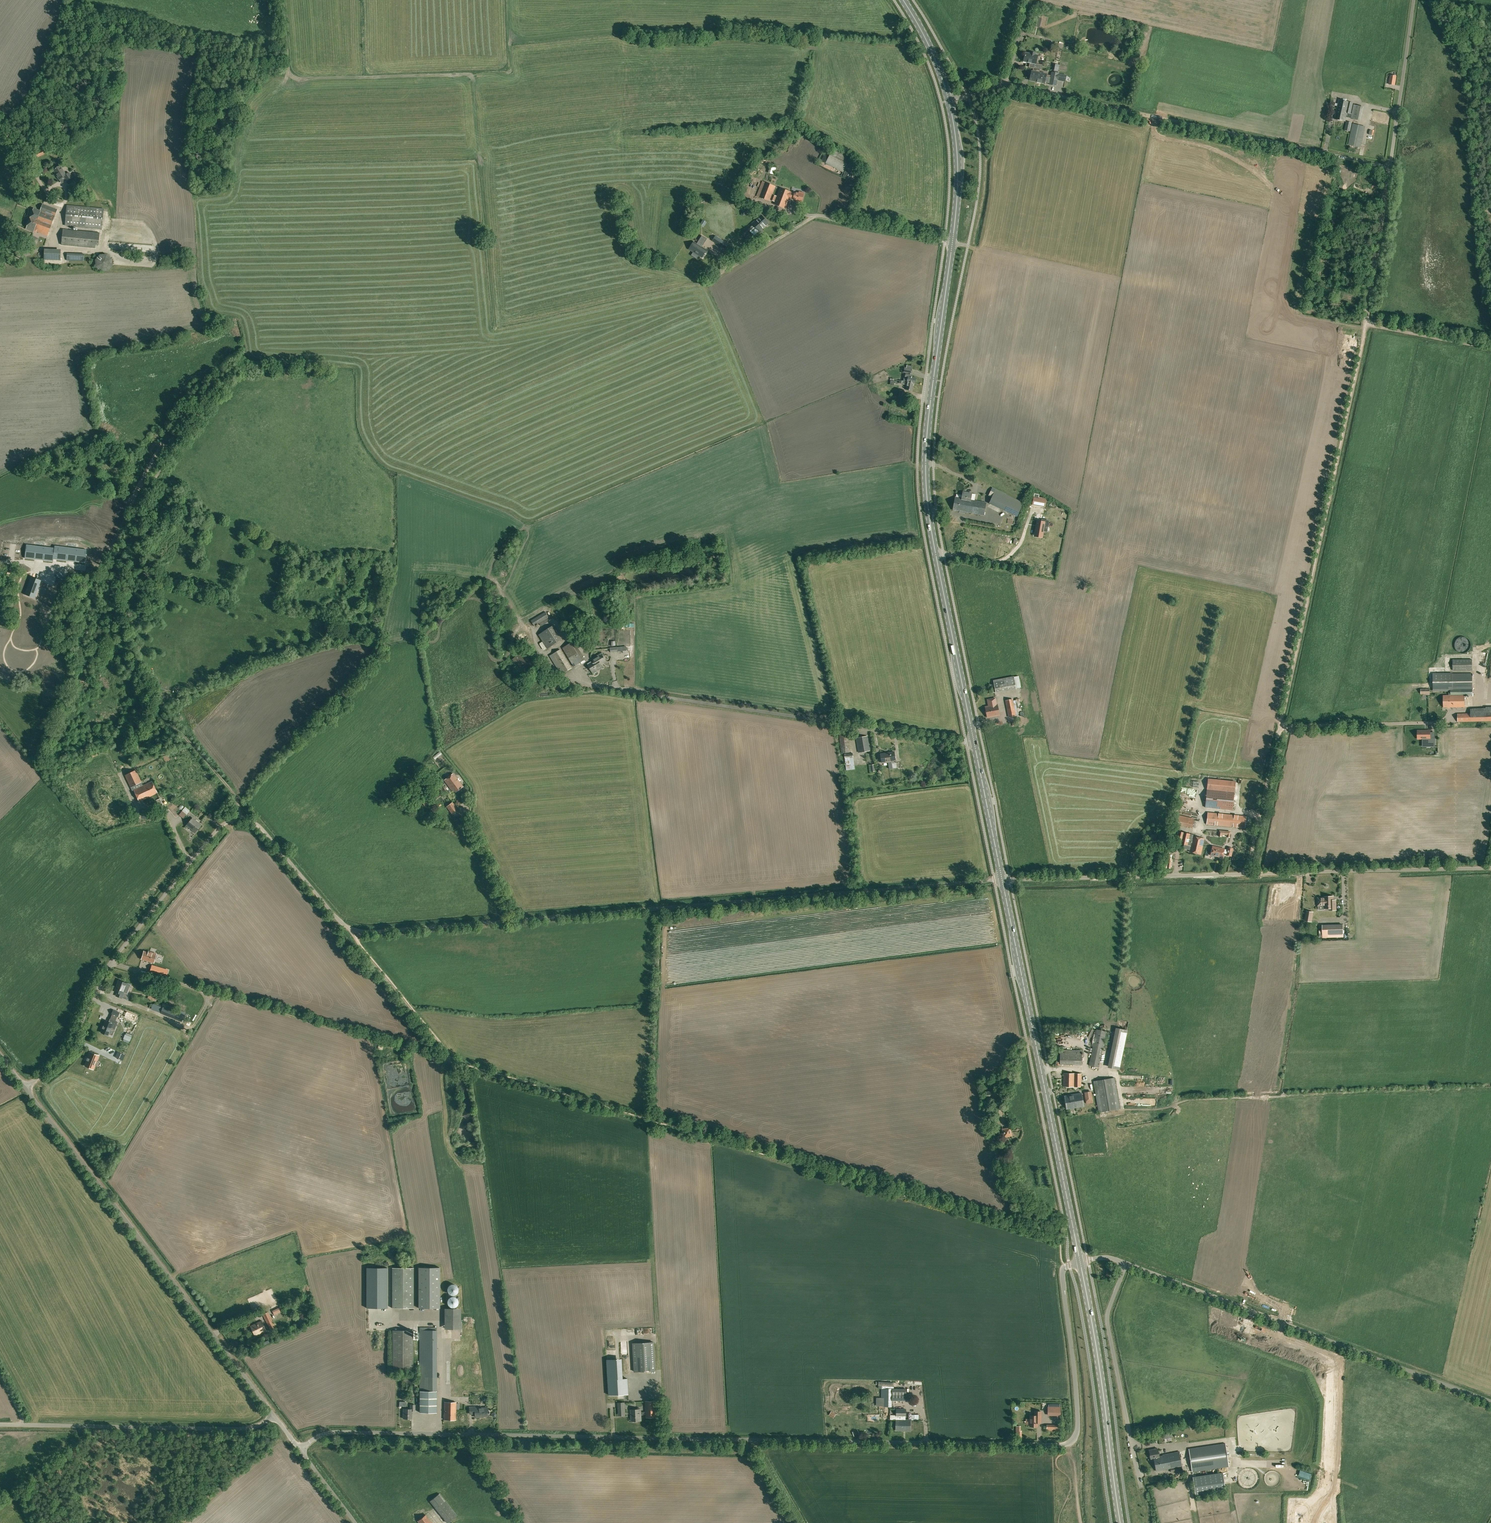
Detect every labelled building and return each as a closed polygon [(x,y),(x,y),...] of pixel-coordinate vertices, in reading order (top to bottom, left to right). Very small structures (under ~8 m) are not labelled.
[(1029,67),(1033,68),(1040,70),(1042,70),(1043,65),(1036,64),(1038,55),(1036,55),(1036,53),(1030,52),(1029,54),(1025,53),(1024,61),(1027,62),(1026,66),(1029,67)] [(1040,70),(1033,68),(1033,71),(1032,71),(1030,80),(1044,83),(1046,77),(1050,78),(1049,84),(1056,86),(1058,80),(1065,81),(1066,75),(1052,72),(1051,75),(1046,74),(1039,72),(1040,70)] [(1348,102),(1339,100),(1335,119),(1345,121),(1346,117),(1351,118),(1351,119),(1359,120),(1362,106),(1354,105),(1352,114),(1351,114),(1353,103),(1348,101),(1348,102)] [(1361,147),(1362,142),(1365,127),(1354,124),(1350,140),(1349,145),(1361,147)] [(55,149),(62,145),(59,139),(52,143),(55,149)] [(37,158),(48,152),(45,146),(34,151),(37,158)] [(850,158),(833,149),(825,163),(843,172),(850,158)] [(66,180),(72,177),(69,173),(66,175),(60,165),(53,170),(59,179),(64,176),(66,180)] [(762,181),(756,196),(759,197),(770,201),(770,200),(775,202),(774,204),(785,209),(789,198),(793,199),(797,200),(796,202),(801,203),(802,201),(803,195),(798,193),(795,193),(791,192),(792,192),(780,188),(777,196),(772,194),(776,186),(765,182),(762,181)] [(48,235),(57,209),(43,204),(40,211),(34,208),(26,229),(34,232),(34,230),(48,235)] [(102,229),(104,208),(67,205),(65,226),(102,229)] [(752,223),(747,227),(746,228),(750,231),(755,227),(759,231),(769,223),(762,215),(752,223)] [(100,233),(63,229),(61,245),(95,248),(95,245),(98,245),(100,233)] [(742,233),(746,237),(752,245),(756,241),(749,234),(746,231),(742,233)] [(694,235),(688,241),(699,252),(705,246),(701,242),(703,240),(699,235),(697,238),(694,235)] [(716,236),(712,241),(725,249),(728,244),(716,236)] [(45,249),(44,265),(62,265),(62,260),(61,259),(61,249),(45,249)] [(84,261),(84,254),(67,253),(67,260),(84,261)] [(96,261),(96,263),(96,264),(96,265),(97,266),(97,268),(98,269),(99,269),(100,270),(101,271),(103,271),(104,271),(105,271),(106,271),(108,270),(109,269),(110,269),(111,268),(111,266),(112,265),(112,264),(112,263),(112,261),(112,260),(111,259),(111,258),(110,257),(109,256),(108,256),(108,255),(106,255),(105,255),(104,254),(103,255),(101,255),(100,255),(99,256),(98,257),(97,258),(97,259),(96,260),(96,261)] [(906,365),(906,367),(905,367),(904,372),(911,373),(912,369),(911,369),(912,366),(906,365)] [(913,383),(915,383),(916,378),(910,377),(911,375),(906,374),(905,378),(908,379),(907,381),(913,383)] [(913,383),(907,381),(907,382),(900,380),(899,383),(907,385),(906,389),(912,390),(913,383)] [(902,392),(902,393),(899,392),(898,400),(900,401),(899,404),(907,406),(909,394),(902,392)] [(996,490),(990,501),(989,504),(1017,517),(1023,503),(996,490)] [(984,515),(986,503),(971,500),(972,493),(963,492),(962,498),(955,497),(953,510),(984,515)] [(1045,503),(1036,497),(1033,503),(1042,508),(1045,503)] [(1037,520),(1035,533),(1043,534),(1044,526),(1048,527),(1049,521),(1042,519),(1042,521),(1037,520)] [(26,544),(25,558),(53,561),(53,559),(85,563),(86,549),(55,545),(54,548),(26,544)] [(33,573),(26,591),(36,594),(42,576),(33,573)] [(546,612),(535,618),(531,621),(534,626),(538,623),(541,626),(551,619),(549,616),(548,617),(546,612)] [(597,647),(594,628),(598,628),(597,622),(593,622),(594,626),(590,626),(590,634),(589,634),(591,648),(597,647)] [(550,628),(544,632),(539,634),(548,648),(552,646),(558,642),(550,628)] [(574,667),(585,660),(574,641),(563,648),(574,667)] [(565,672),(572,668),(561,649),(553,654),(565,672)] [(592,659),(594,661),(588,665),(593,674),(597,671),(596,670),(598,669),(603,667),(600,663),(606,660),(601,653),(592,659)] [(1472,670),(1472,660),(1453,660),(1453,670),(1472,670)] [(1433,674),(1434,691),(1450,690),(1451,690),(1451,694),(1449,694),(1449,695),(1444,695),(1444,707),(1465,707),(1465,695),(1468,695),(1473,695),(1473,690),(1472,673),(1450,674),(1433,674)] [(1016,688),(1013,677),(994,680),(996,692),(1016,688)] [(986,710),(998,707),(997,704),(996,704),(995,698),(988,699),(989,706),(985,707),(986,710)] [(1016,700),(1013,700),(1012,699),(1006,700),(1008,710),(1012,710),(1013,713),(1017,712),(1016,704),(1017,704),(1016,702),(1019,701),(1019,698),(1015,698),(1016,700)] [(999,715),(998,707),(986,710),(987,717),(999,715)] [(1486,707),(1486,708),(1470,709),(1471,713),(1458,714),(1458,722),(1490,721),(1490,707),(1486,707)] [(1431,745),(1431,738),(1430,738),(1430,730),(1418,731),(1418,739),(1422,739),(1422,742),(1426,742),(1426,745),(1431,745)] [(839,732),(841,753),(850,752),(848,731),(839,732)] [(870,750),(867,736),(856,738),(859,752),(870,750)] [(442,751),(435,757),(437,760),(444,754),(442,751)] [(894,752),(885,753),(880,754),(882,763),(886,762),(896,760),(894,752)] [(855,769),(854,758),(853,753),(845,754),(840,754),(841,759),(845,759),(846,770),(855,769)] [(139,801),(157,793),(152,781),(141,786),(140,783),(141,782),(135,770),(125,775),(132,791),(134,790),(139,801)] [(454,793),(463,786),(453,773),(444,780),(454,793)] [(1208,779),(1205,807),(1232,810),(1234,791),(1235,782),(1208,779)] [(1199,799),(1200,793),(1193,793),(1193,796),(1192,803),(1188,802),(1187,807),(1192,808),(1193,805),(1196,805),(1196,804),(1200,805),(1200,803),(1198,802),(1198,799),(1199,799)] [(458,810),(452,802),(446,806),(452,814),(458,810)] [(185,807),(182,811),(179,815),(183,819),(187,815),(190,811),(185,807)] [(1206,824),(1245,828),(1246,816),(1208,812),(1206,824)] [(1193,819),(1177,815),(1175,823),(1192,827),(1193,819)] [(106,824),(111,822),(109,816),(104,819),(105,821),(91,826),(93,833),(108,827),(106,824)] [(195,832),(201,825),(192,818),(186,825),(195,832)] [(1178,831),(1175,842),(1191,846),(1189,851),(1200,854),(1204,838),(1193,836),(1193,834),(1178,831)] [(1224,849),(1212,846),(1210,855),(1215,856),(1215,855),(1218,856),(1222,857),(1223,853),(1226,854),(1226,855),(1231,856),(1233,848),(1228,847),(1227,851),(1224,851),(1224,849)] [(1324,897),(1318,898),(1318,905),(1318,909),(1325,909),(1325,908),(1329,908),(1330,910),(1336,910),(1336,900),(1333,900),(1333,896),(1324,896),(1324,897)] [(1343,937),(1343,925),(1323,925),(1323,937),(1343,937)] [(144,951),(139,958),(149,965),(155,958),(149,953),(148,954),(144,951)] [(123,992),(126,983),(119,980),(116,987),(116,986),(115,987),(114,989),(115,990),(114,991),(117,992),(116,996),(122,998),(124,992),(123,992)] [(162,1008),(153,1004),(151,1009),(161,1013),(172,1017),(181,1021),(185,1012),(163,1003),(162,1008)] [(103,1028),(101,1032),(108,1035),(111,1028),(114,1029),(117,1022),(110,1018),(108,1022),(106,1021),(104,1025),(103,1025),(102,1028),(103,1028)] [(1112,1068),(1119,1069),(1127,1030),(1120,1028),(1112,1068)] [(1099,1067),(1107,1031),(1096,1029),(1089,1065),(1099,1067)] [(1081,1064),(1082,1050),(1060,1049),(1060,1064),(1081,1064)] [(87,1060),(85,1066),(93,1069),(98,1056),(90,1052),(88,1058),(87,1060)] [(1081,1087),(1081,1073),(1064,1073),(1064,1086),(1081,1087)] [(1099,1112),(1120,1109),(1115,1077),(1093,1081),(1099,1112)] [(391,1092),(394,1110),(413,1108),(411,1090),(391,1092)] [(997,1102),(995,1090),(985,1092),(987,1104),(997,1102)] [(1091,1091),(1084,1092),(1086,1102),(1093,1101),(1091,1091)] [(1066,1109),(1084,1106),(1082,1093),(1064,1096),(1066,1109)] [(1004,1137),(1011,1135),(1010,1128),(1003,1129),(1004,1137)] [(439,1267),(418,1268),(419,1308),(440,1308),(439,1267)] [(367,1268),(366,1308),(387,1308),(387,1268),(367,1268)] [(413,1308),(413,1268),(392,1268),(392,1308),(413,1308)] [(455,1296),(456,1296),(457,1295),(458,1294),(459,1293),(459,1292),(459,1291),(459,1290),(459,1289),(459,1288),(458,1287),(457,1286),(456,1285),(455,1285),(454,1285),(452,1285),(451,1285),(451,1286),(450,1287),(449,1287),(449,1288),(448,1289),(448,1290),(448,1291),(449,1292),(449,1293),(450,1294),(451,1295),(452,1296),(454,1296),(455,1296)] [(454,1296),(454,1299),(449,1299),(449,1305),(459,1305),(459,1296),(454,1296)] [(462,1307),(446,1307),(446,1328),(462,1328),(462,1307)] [(276,1328),(268,1312),(263,1314),(271,1331),(276,1328)] [(255,1335),(266,1330),(262,1321),(251,1326),(255,1335)] [(437,1330),(437,1327),(420,1328),(419,1408),(419,1412),(437,1413),(437,1330)] [(413,1331),(393,1330),(393,1370),(413,1370),(413,1331)] [(655,1370),(654,1342),(632,1343),(634,1371),(655,1370)] [(619,1359),(607,1360),(609,1395),(628,1394),(628,1379),(620,1379),(619,1359)] [(880,1388),(880,1395),(882,1395),(881,1402),(884,1402),(884,1407),(884,1416),(884,1417),(891,1417),(891,1407),(892,1407),(892,1401),(900,1401),(906,1401),(906,1389),(900,1389),(894,1388),(892,1389),(885,1388),(880,1388)] [(646,1412),(645,1412),(645,1415),(646,1415),(646,1417),(657,1416),(656,1401),(645,1401),(646,1412)] [(459,1403),(456,1403),(456,1402),(444,1402),(444,1419),(456,1420),(456,1410),(459,1410),(459,1403)] [(415,1411),(415,1405),(410,1405),(410,1409),(403,1409),(403,1419),(412,1419),(412,1411),(415,1411)] [(481,1416),(488,1416),(488,1408),(484,1408),(484,1407),(475,1408),(475,1406),(470,1407),(470,1414),(475,1413),(475,1417),(481,1417),(481,1416)] [(1060,1407),(1048,1407),(1048,1415),(1060,1415),(1060,1407)] [(637,1409),(630,1409),(631,1413),(631,1421),(632,1421),(634,1421),(634,1422),(637,1422),(637,1421),(641,1420),(641,1415),(645,1415),(645,1412),(641,1412),(640,1409),(639,1409),(639,1408),(637,1408),(637,1409)] [(906,1419),(906,1416),(906,1408),(896,1408),(896,1419),(896,1430),(910,1430),(910,1419),(906,1419)] [(1030,1415),(1030,1426),(1037,1426),(1037,1423),(1040,1423),(1041,1411),(1035,1411),(1035,1415),(1030,1415)] [(1182,1434),(1160,1438),(1161,1444),(1177,1441),(1177,1439),(1182,1438),(1182,1434)] [(1225,1443),(1189,1449),(1192,1472),(1229,1466),(1225,1443)] [(1154,1458),(1159,1457),(1157,1448),(1149,1450),(1151,1459),(1154,1458)] [(1159,1457),(1154,1458),(1156,1471),(1170,1468),(1171,1472),(1182,1469),(1182,1466),(1179,1451),(1163,1455),(1163,1456),(1159,1457)] [(1225,1491),(1223,1473),(1193,1477),(1195,1495),(1225,1491)] [(457,1515),(440,1493),(430,1501),(435,1507),(447,1522),(457,1515)] [(425,1515),(418,1521),(419,1522),(432,1522),(425,1515)]
